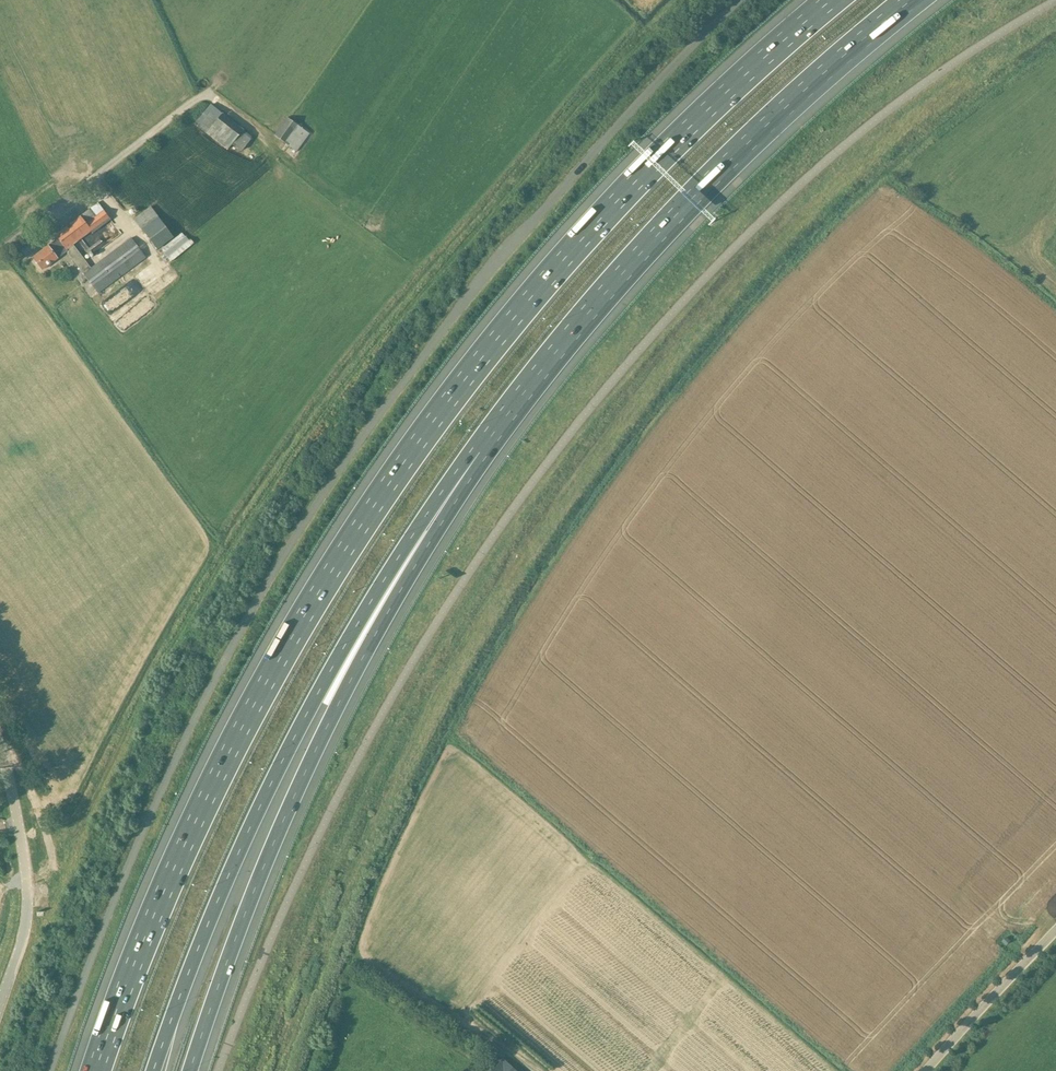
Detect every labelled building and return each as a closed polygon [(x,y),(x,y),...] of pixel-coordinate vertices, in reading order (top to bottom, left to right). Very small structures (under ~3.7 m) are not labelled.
[(194,123),(228,148),(230,145),(240,152),(252,136),(209,103),(194,123)] [(309,134),(287,117),(274,135),(296,151),(309,134)] [(142,230),(158,217),(150,207),(134,219),(138,224),(137,224),(142,230)] [(86,223),(80,216),(55,235),(58,238),(48,246),(33,257),(42,270),(67,251),(98,293),(146,257),(131,238),(91,268),(73,244),(91,231),(93,233),(111,219),(104,210),(86,223)] [(160,248),(171,262),(193,244),(182,231),(160,248)] [(1008,931),(998,941),(1005,947),(1014,937),(1008,931)] [(489,1070),(518,1070),(501,1057),(489,1070)]
